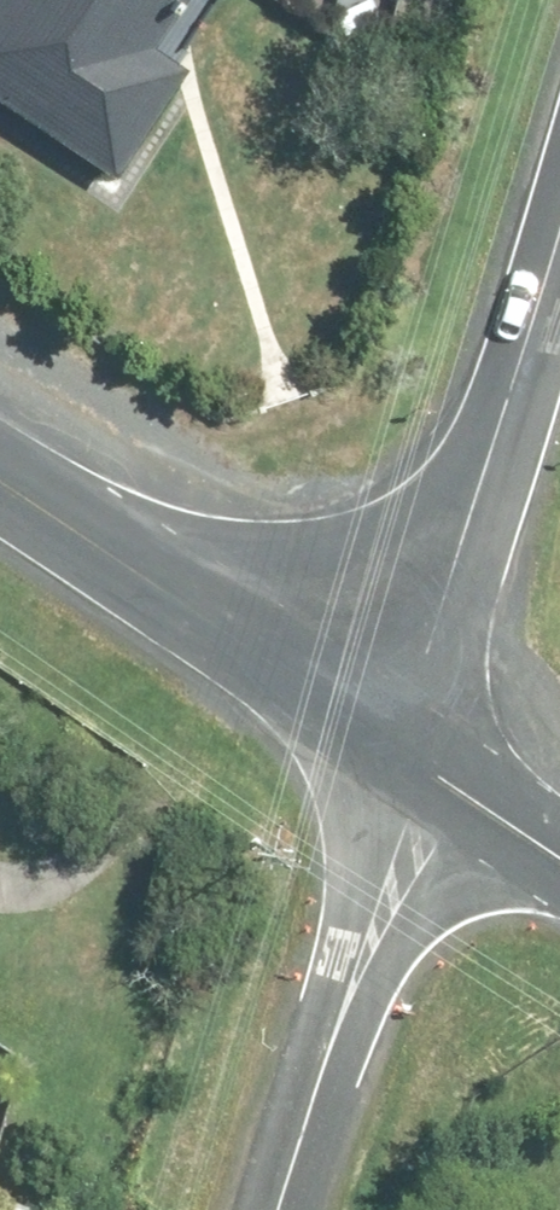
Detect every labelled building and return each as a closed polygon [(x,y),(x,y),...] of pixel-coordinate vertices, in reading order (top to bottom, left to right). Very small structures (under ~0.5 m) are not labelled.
[(179,62),(142,38),(166,0),(0,0),(0,123),(100,186),(179,62)]
